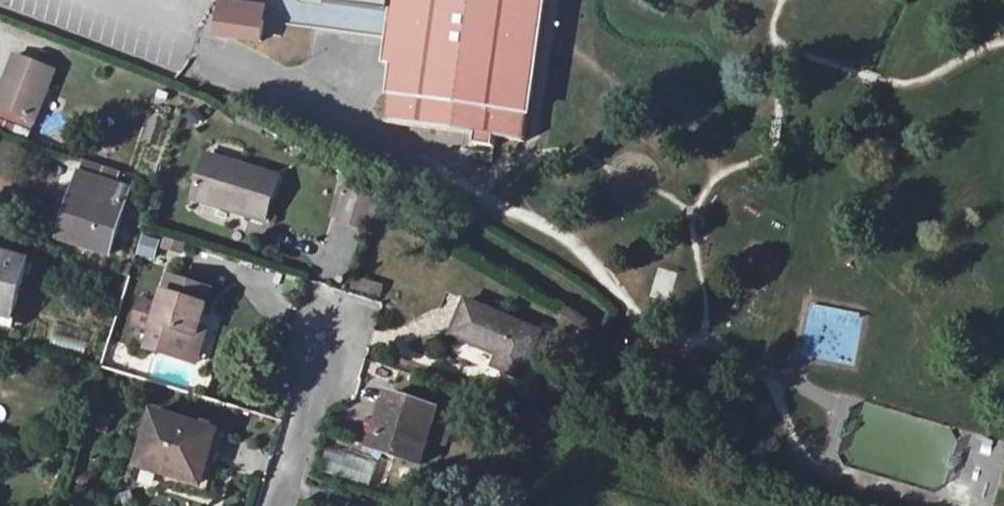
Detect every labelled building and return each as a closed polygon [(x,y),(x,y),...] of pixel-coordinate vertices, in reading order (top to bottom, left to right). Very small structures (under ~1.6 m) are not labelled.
[(237,0),(216,0),(211,37),(261,44),(267,4),(237,0)] [(296,2),(300,2),(388,15),(390,0),(296,0),(296,2)] [(389,69),(397,70),(390,123),(469,134),(467,148),(491,152),(494,134),(538,140),(541,119),(549,121),(558,43),(563,0),(400,0),(389,69)] [(57,72),(17,57),(0,102),(0,106),(38,121),(57,72)] [(271,221),(285,179),(212,155),(199,197),(271,221)] [(138,188),(89,172),(69,236),(118,251),(138,188)] [(137,253),(154,257),(158,239),(141,236),(137,253)] [(16,316),(20,317),(37,259),(0,247),(0,311),(16,316)] [(671,302),(676,272),(657,268),(651,298),(671,302)] [(201,360),(223,292),(182,278),(159,347),(201,360)] [(522,372),(542,327),(466,297),(451,332),(503,353),(499,365),(522,372)] [(16,316),(0,311),(0,320),(13,324),(16,316)] [(446,407),(400,392),(381,447),(427,463),(446,407)] [(212,485),(228,432),(166,412),(149,465),(212,485)]
